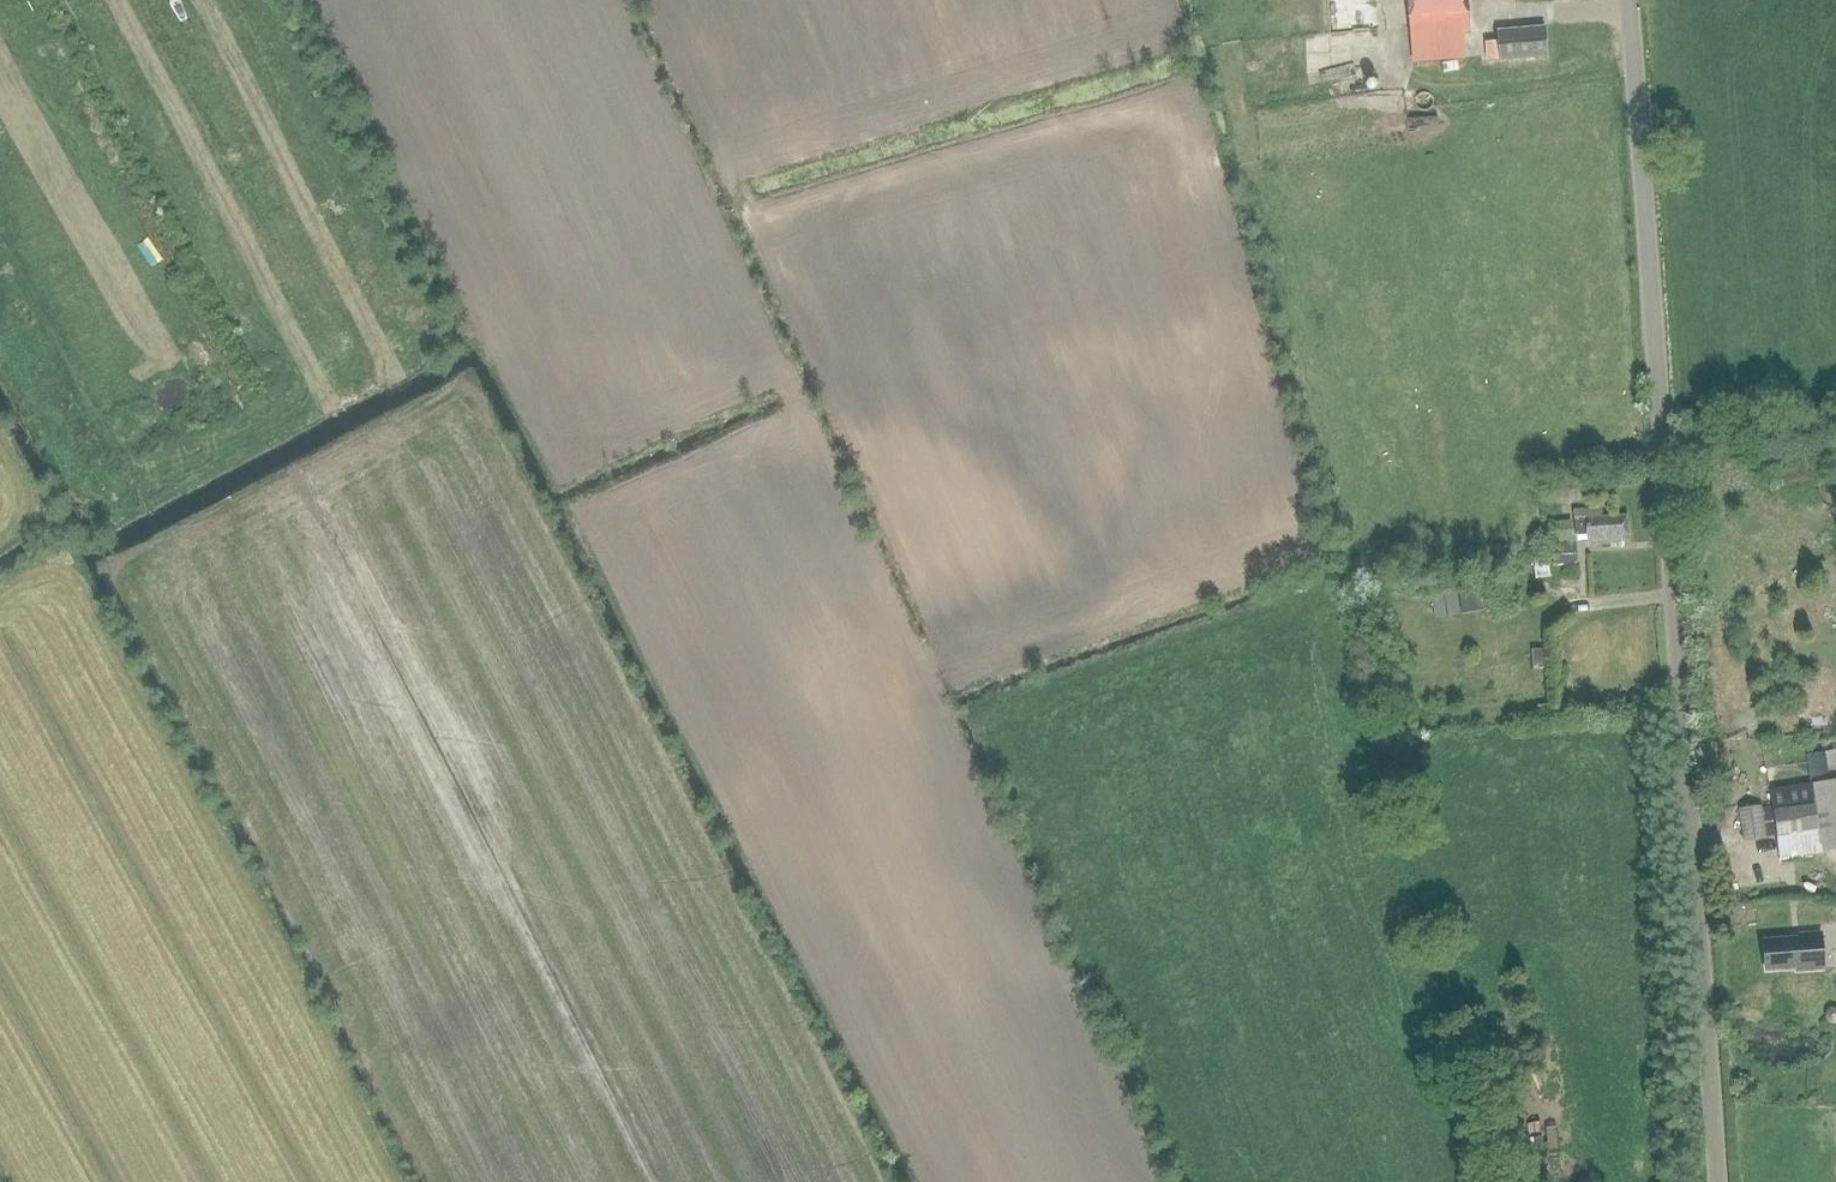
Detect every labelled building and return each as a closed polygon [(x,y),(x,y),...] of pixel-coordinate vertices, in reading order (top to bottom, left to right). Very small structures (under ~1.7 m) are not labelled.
[(1414,63),(1462,59),(1460,34),(1467,33),(1465,0),(1410,0),(1414,63)] [(1494,41),(1496,61),(1543,58),(1542,29),(1494,32),(1494,41)] [(1330,54),(1359,52),(1358,38),(1329,40),(1330,54)] [(1486,62),(1496,61),(1494,41),(1484,42),(1486,62)] [(1603,508),(1574,510),(1576,535),(1587,534),(1588,544),(1621,542),(1620,536),(1629,535),(1627,515),(1603,517),(1603,508)] [(1554,566),(1579,564),(1577,539),(1572,540),(1571,520),(1551,521),(1554,566)] [(1460,603),(1488,598),(1484,578),(1456,583),(1460,603)] [(1459,614),(1455,587),(1430,591),(1434,618),(1459,614)] [(1781,858),(1835,850),(1835,781),(1829,782),(1824,752),(1807,755),(1811,785),(1771,790),(1773,806),(1762,807),(1761,805),(1738,808),(1742,840),(1777,835),(1781,858)] [(1766,940),(1769,972),(1799,969),(1800,972),(1827,970),(1824,932),(1802,934),(1802,937),(1766,940)] [(1835,1023),(1835,1008),(1830,1008),(1825,1012),(1824,1018),(1828,1023),(1835,1024),(1835,1023)]
